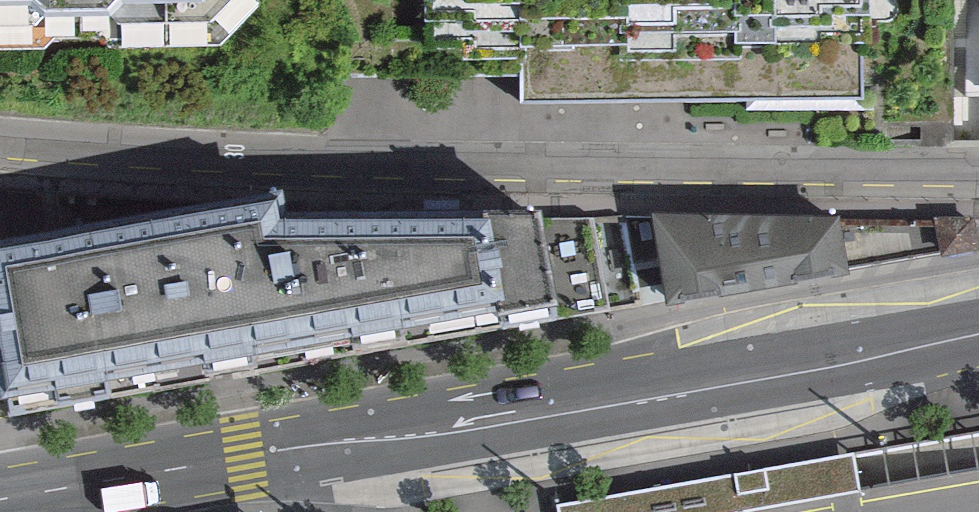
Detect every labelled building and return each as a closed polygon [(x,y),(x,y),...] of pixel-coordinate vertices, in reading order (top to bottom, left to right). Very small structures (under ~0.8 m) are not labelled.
[(48,0),(0,0),(0,60),(49,60),(48,0)] [(49,60),(217,56),(248,27),(247,0),(48,0),(49,60)] [(866,106),(865,0),(430,0),(431,61),(513,59),(513,104),(866,106)] [(950,103),(978,103),(978,0),(950,0),(950,103)] [(601,308),(592,244),(280,244),(276,205),(0,254),(0,399),(3,415),(601,308)] [(940,256),(978,249),(978,244),(974,217),(932,217),(940,256)] [(838,222),(658,224),(665,288),(844,264),(838,222)]
